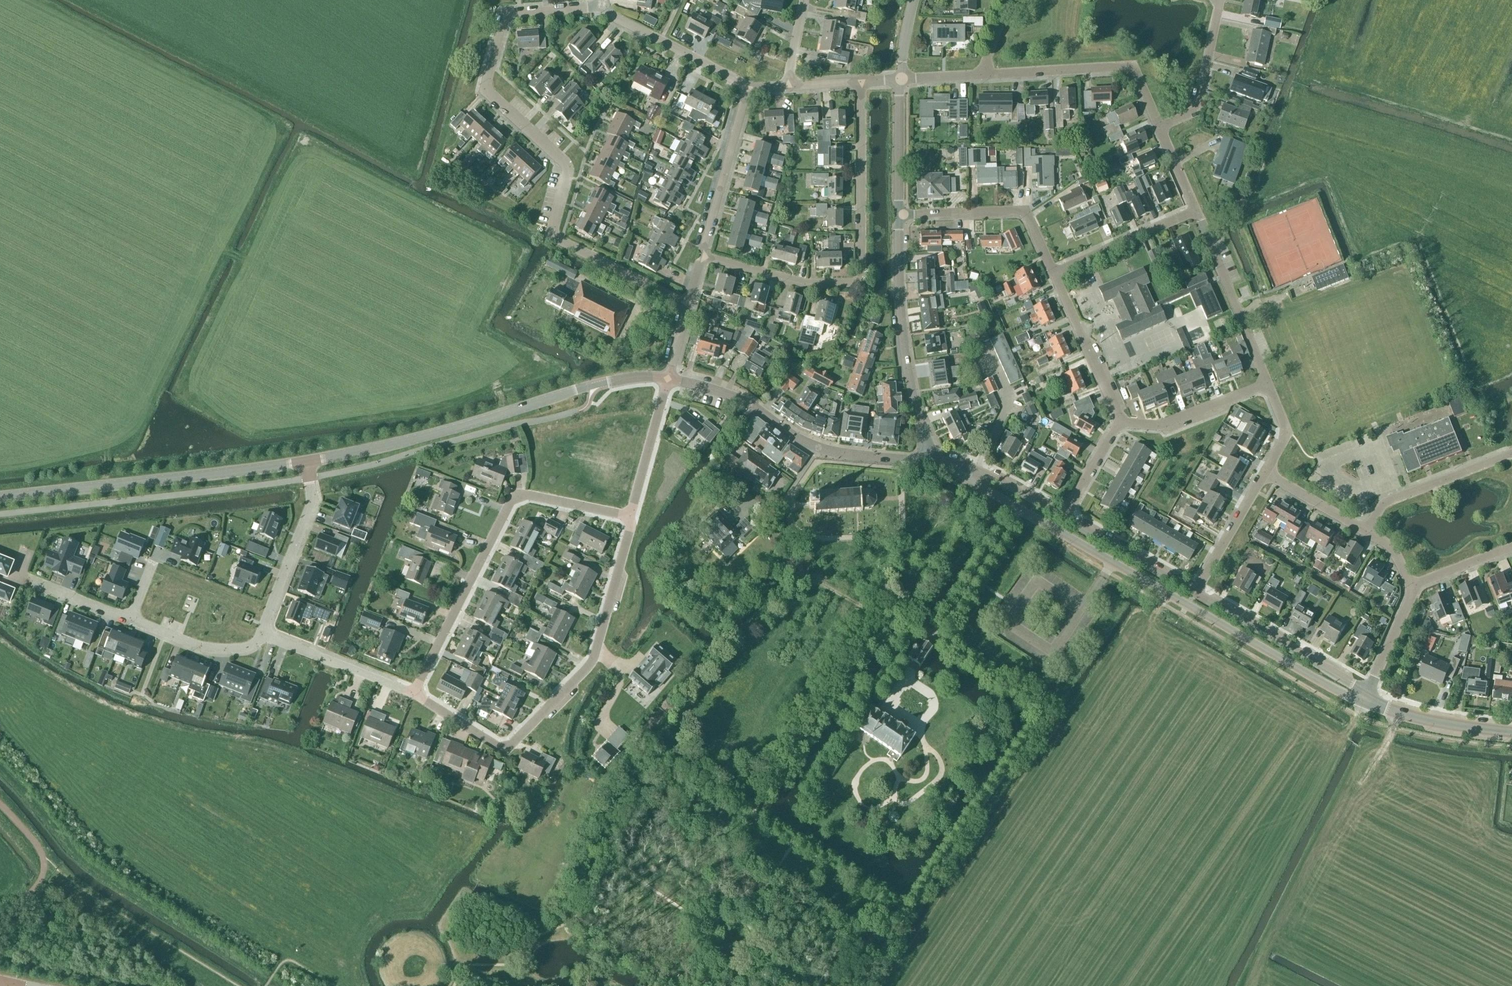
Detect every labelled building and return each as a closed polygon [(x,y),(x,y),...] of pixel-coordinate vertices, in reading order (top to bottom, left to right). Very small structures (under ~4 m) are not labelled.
[(637,1),(636,7),(651,10),(652,0),(631,0),(637,1)] [(757,9),(761,10),(781,14),(783,0),(745,0),(744,2),(742,0),(738,7),(754,15),(757,9)] [(835,9),(842,10),(840,17),(842,18),(856,21),(865,22),(866,14),(857,13),(859,6),(862,7),(863,0),(836,0),(835,9)] [(956,11),(953,11),(953,16),(968,16),(968,11),(975,11),(975,0),(956,0),(956,11)] [(1242,15),(1257,19),(1261,0),(1246,0),(1242,15)] [(729,8),(724,5),(719,13),(725,16),(729,8)] [(751,21),(754,15),(738,7),(735,14),(746,20),(737,37),(753,46),(763,28),(751,21)] [(709,22),(693,14),(685,29),(704,39),(709,30),(715,33),(721,21),(712,17),(709,22)] [(646,15),(643,22),(654,27),(657,21),(646,15)] [(854,28),(856,21),(842,18),(841,25),(825,22),(822,37),(843,41),(845,27),(854,28)] [(962,18),(962,25),(974,25),(974,28),(982,28),(983,19),(962,18)] [(1281,21),(1266,18),(1264,26),(1280,29),(1281,21)] [(1275,36),(1276,30),(1257,26),(1255,32),(1253,31),(1247,62),(1263,66),(1269,35),(1275,36)] [(946,43),(964,43),(964,27),(934,27),(934,41),(946,41),(946,43)] [(583,65),(592,54),(587,50),(596,40),(583,29),(567,47),(573,56),(583,65)] [(726,35),(719,32),(715,41),(722,45),(726,35)] [(538,35),(538,33),(517,34),(519,54),(519,53),(519,48),(538,47),(539,49),(546,49),(545,34),(538,35)] [(840,52),(843,41),(822,37),(819,52),(829,54),(828,61),(847,65),(849,54),(840,52)] [(617,61),(621,56),(611,46),(602,56),(598,51),(588,62),(596,69),(601,64),(608,70),(610,68),(611,69),(617,61)] [(584,78),(589,72),(582,66),(577,72),(584,78)] [(634,83),(631,88),(639,92),(642,86),(652,92),(650,96),(659,100),(669,81),(662,78),(663,77),(650,70),(649,71),(642,67),(634,83)] [(1252,79),(1254,72),(1245,69),(1243,75),(1252,79)] [(550,79),(542,72),(529,87),(540,97),(546,90),(553,96),(563,85),(553,76),(550,79)] [(1260,102),(1266,87),(1236,76),(1230,91),(1260,102)] [(563,103),(557,110),(569,120),(577,111),(578,111),(583,107),(582,106),(582,105),(575,99),(581,92),(571,83),(563,92),(558,98),(563,103)] [(1086,110),(1092,109),(1092,103),(1110,102),(1110,89),(1091,90),(1091,94),(1085,94),(1086,110)] [(1057,128),(1063,128),(1062,120),(1069,120),(1069,111),(1075,110),(1073,91),(1060,91),(1061,106),(1055,106),(1057,128)] [(692,120),(703,98),(692,92),(688,99),(682,95),(676,107),(682,110),(685,106),(692,110),(688,118),(692,120)] [(1026,116),(1035,116),(1034,106),(1047,106),(1047,92),(1029,93),(1030,106),(1026,106),(1026,116)] [(958,102),(949,102),(949,96),(934,96),(934,102),(920,102),(919,120),(920,120),(920,130),(927,130),(927,131),(930,131),(930,130),(934,130),(934,120),(933,120),(933,111),(949,111),(949,120),(958,120),(967,120),(967,101),(958,101),(958,102)] [(1011,104),(1011,96),(979,96),(979,114),(1011,114),(1011,122),(1018,122),(1018,104),(1011,104)] [(703,98),(692,120),(696,122),(700,114),(708,118),(705,122),(712,125),(718,114),(711,111),(715,104),(703,98)] [(1262,103),(1260,110),(1269,113),(1271,107),(1262,103)] [(1249,114),(1251,109),(1239,104),(1237,110),(1223,105),(1217,121),(1243,130),(1249,114)] [(663,111),(652,105),(646,118),(656,123),(663,111)] [(1108,137),(1121,132),(1118,127),(1137,118),(1131,105),(1106,117),(1110,126),(1103,129),(1107,138),(1108,137)] [(800,124),(818,123),(817,110),(800,111),(800,124)] [(461,113),(450,125),(456,130),(459,126),(465,131),(460,135),(464,138),(468,134),(482,119),(473,111),(467,118),(461,113)] [(1053,133),(1051,111),(1044,112),(1045,131),(1047,131),(1048,139),(1054,139),(1053,133)] [(766,133),(776,132),(775,127),(783,127),(782,112),(765,113),(766,133)] [(612,124),(629,133),(633,126),(639,129),(641,125),(617,113),(612,124)] [(824,143),(830,143),(830,137),(836,136),(835,129),(845,129),(844,113),(831,114),(832,129),(829,129),(829,131),(823,131),(824,143)] [(468,134),(464,138),(467,141),(471,137),(476,141),(490,127),(482,119),(468,134)] [(626,140),(629,133),(612,124),(607,134),(610,136),(610,137),(627,146),(633,149),(635,145),(626,140)] [(685,144),(706,155),(708,150),(701,147),(705,139),(692,132),(694,127),(689,124),(688,126),(684,124),(681,129),(690,134),(685,144)] [(490,127),(476,141),(481,146),(477,151),(481,154),(485,149),(498,134),(490,127)] [(1128,156),(1139,151),(1137,146),(1147,142),(1141,129),(1126,136),(1128,140),(1122,142),(1128,156)] [(662,141),(664,133),(657,130),(654,138),(662,141)] [(1108,137),(1111,143),(1123,137),(1121,132),(1108,137)] [(481,154),(477,158),(480,161),(484,157),(488,152),(494,157),(507,142),(498,134),(485,149),(481,154)] [(624,152),(627,146),(610,137),(604,148),(622,157),(628,160),(630,155),(624,152)] [(790,138),(790,137),(782,137),(783,145),(790,144),(790,145),(795,145),(795,138),(790,138)] [(1234,182),(1247,146),(1223,138),(1215,161),(1218,163),(1213,177),(1220,180),(1221,177),(1234,182)] [(685,144),(681,141),(674,154),(678,156),(679,156),(693,163),(697,156),(703,159),(706,155),(685,144)] [(756,143),(753,155),(767,159),(771,147),(756,143)] [(830,143),(824,143),(818,144),(818,156),(824,156),(824,167),(829,167),(829,168),(841,168),(841,167),(844,167),(844,160),(841,160),(841,150),(830,150),(830,143)] [(506,172),(524,153),(516,145),(498,164),(501,167),(506,163),(509,166),(505,171),(506,172)] [(619,162),(622,157),(604,148),(599,158),(617,167),(622,170),(625,165),(619,162)] [(959,167),(967,167),(966,149),(959,149),(959,167)] [(1030,149),(1024,150),(1024,168),(1032,167),(1033,175),(1039,175),(1039,179),(1037,179),(1038,188),(1053,187),(1053,166),(1053,157),(1042,158),(1035,158),(1034,150),(1030,150),(1030,149)] [(984,150),(969,151),(969,167),(976,167),(977,185),(997,184),(996,169),(985,169),(985,151),(984,151),(984,150)] [(1139,165),(1131,169),(1134,175),(1136,179),(1144,176),(1142,171),(1157,165),(1152,152),(1136,159),(1139,165)] [(519,175),(533,160),(524,153),(506,172),(509,174),(513,169),(519,175)] [(679,156),(678,156),(678,157),(673,155),(669,163),(673,166),(672,167),(693,178),(696,174),(689,170),(693,163),(679,156)] [(753,155),(750,166),(764,170),(767,159),(753,155)] [(773,155),(772,160),(783,163),(785,159),(785,158),(773,155)] [(1121,166),(1133,160),(1131,155),(1119,160),(1121,166)] [(614,173),(617,167),(599,158),(594,168),(612,177),(617,180),(619,176),(614,173)] [(533,160),(519,175),(524,180),(520,184),(524,188),(541,168),(533,160)] [(772,160),(770,165),(782,168),(783,164),(783,163),(772,160)] [(1090,172),(1101,167),(1098,161),(1087,166),(1090,172)] [(646,162),(645,168),(651,171),(654,165),(646,162)] [(495,165),(490,170),(494,175),(499,169),(495,165)] [(750,166),(747,178),(761,182),(764,170),(750,166)] [(691,183),(693,178),(672,167),(666,179),(680,187),(684,179),(691,183)] [(609,181),(612,177),(594,168),(589,176),(613,188),(615,184),(609,181)] [(1004,169),(996,169),(997,184),(1004,184),(1004,189),(1017,188),(1017,173),(1004,174),(1004,169)] [(828,187),(828,190),(823,190),(821,191),(821,197),(823,198),(828,198),(828,199),(841,199),(842,181),(828,180),(828,182),(826,182),(826,175),(811,175),(810,187),(828,187)] [(940,179),(940,176),(918,176),(919,193),(918,193),(918,200),(924,200),(924,198),(941,198),(941,194),(964,193),(956,193),(955,179),(940,179)] [(1079,186),(1090,181),(1087,176),(1077,181),(1079,186)] [(1142,179),(1146,189),(1152,187),(1147,177),(1142,179)] [(747,178),(743,190),(752,192),(751,196),(757,197),(758,194),(761,182),(747,178)] [(767,178),(765,183),(777,186),(778,182),(778,181),(767,178)] [(677,194),(680,187),(666,179),(660,191),(681,202),(683,197),(677,194)] [(1140,192),(1146,189),(1142,179),(1135,182),(1140,192)] [(1108,190),(1105,182),(1096,185),(1099,193),(1108,190)] [(765,183),(764,188),(776,191),(776,189),(777,186),(765,183)] [(1159,204),(1171,199),(1164,183),(1152,189),(1159,204)] [(1081,190),(1080,188),(1073,191),(1074,193),(1059,200),(1064,212),(1086,202),(1081,190)] [(590,199),(614,211),(616,207),(610,204),(614,198),(596,189),(590,199)] [(1120,205),(1126,203),(1119,189),(1113,191),(1120,205)] [(648,196),(640,191),(638,199),(645,202),(648,196)] [(678,206),(681,202),(660,191),(654,203),(668,210),(672,203),(678,206)] [(1133,197),(1131,191),(1123,195),(1128,204),(1131,203),(1138,218),(1150,212),(1143,197),(1136,200),(1134,196),(1133,197)] [(612,215),(614,211),(590,199),(585,209),(603,218),(606,212),(612,215)] [(737,213),(752,217),(755,205),(740,201),(737,213)] [(841,229),(841,211),(827,211),(827,205),(816,205),(816,209),(809,209),(809,217),(828,217),(828,229),(841,229)] [(1076,238),(1098,229),(1096,224),(1101,222),(1099,217),(1097,213),(1101,212),(1098,205),(1089,209),(1090,212),(1079,217),(1080,220),(1070,224),(1076,238)] [(1129,222),(1122,206),(1109,212),(1104,215),(1106,220),(1112,218),(1116,228),(1129,222)] [(600,224),(603,218),(585,209),(580,219),(604,231),(606,227),(600,224)] [(748,228),(752,217),(737,213),(734,224),(748,228)] [(655,232),(676,243),(678,239),(672,235),(675,228),(661,220),(656,218),(653,224),(654,227),(657,228),(655,232)] [(601,236),(604,231),(580,219),(575,230),(593,239),(596,233),(601,236)] [(747,235),(748,228),(734,224),(731,236),(745,240),(749,241),(761,244),(762,240),(747,235)] [(774,236),(777,225),(772,224),(769,235),(774,236)] [(1010,253),(1021,247),(1014,231),(1002,236),(1002,237),(1000,237),(982,238),(982,248),(998,248),(998,249),(1008,249),(1010,253)] [(673,248),(676,243),(655,232),(649,244),(663,252),(667,244),(673,248)] [(963,242),(962,232),(940,233),(940,232),(920,233),(921,240),(919,240),(920,245),(921,245),(921,247),(927,247),(927,253),(941,253),(941,242),(963,242)] [(783,263),(790,237),(786,235),(783,248),(775,246),(771,259),(783,263)] [(742,251),(745,240),(731,236),(728,248),(742,251)] [(1187,270),(1199,265),(1197,260),(1198,260),(1187,236),(1173,242),(1184,266),(1185,265),(1187,270)] [(790,237),(783,263),(795,266),(796,261),(802,263),(806,248),(800,246),(799,252),(791,250),(794,238),(790,237)] [(828,255),(829,269),(841,268),(841,254),(833,255),(832,243),(840,243),(840,237),(828,237),(828,242),(828,250),(828,255)] [(619,250),(623,242),(617,239),(613,246),(619,250)] [(760,250),(761,244),(749,241),(748,246),(760,250)] [(663,252),(649,244),(638,264),(656,273),(660,265),(663,267),(666,262),(659,259),(663,252)] [(1153,262),(1159,259),(1155,250),(1149,253),(1153,262)] [(816,269),(829,269),(828,255),(816,255),(816,269)] [(939,269),(950,267),(948,255),(937,256),(939,269)] [(574,281),(578,274),(550,259),(546,267),(574,281)] [(918,272),(934,272),(935,272),(934,261),(917,262),(918,272)] [(1312,278),(1318,292),(1349,280),(1343,266),(1312,278)] [(1019,285),(1035,278),(1030,267),(1014,275),(1019,285)] [(1155,309),(1153,305),(1145,286),(1148,284),(1142,269),(1099,288),(1105,303),(1112,300),(1123,324),(1116,327),(1122,341),(1165,322),(1159,308),(1155,309)] [(918,283),(934,282),(934,272),(918,272),(918,283)] [(1159,308),(1189,295),(1196,309),(1201,307),(1207,321),(1222,314),(1204,274),(1184,283),(1187,289),(1153,305),(1155,309),(1159,308)] [(737,306),(740,297),(731,294),(734,281),(720,277),(715,294),(723,296),(722,301),(721,302),(737,306)] [(1035,278),(1019,285),(1023,296),(1040,289),(1035,278)] [(954,281),(946,282),(946,289),(948,289),(948,295),(955,294),(955,291),(954,283),(954,281)] [(629,306),(581,282),(572,300),(552,290),(546,302),(574,316),(573,318),(615,339),(627,316),(625,315),(629,306)] [(934,282),(918,283),(919,296),(935,295),(941,295),(940,282),(934,283),(934,282)] [(968,282),(954,283),(955,291),(969,290),(968,282)] [(1007,298),(1014,295),(1008,284),(1002,287),(1007,298)] [(994,287),(997,293),(1002,291),(1000,285),(994,287)] [(969,288),(970,294),(974,292),(981,289),(980,286),(969,288)] [(764,306),(768,290),(755,287),(752,300),(746,299),(742,298),(739,308),(744,309),(763,315),(766,306),(764,306)] [(803,312),(805,302),(801,300),(801,299),(788,296),(784,311),(779,309),(776,320),(789,324),(791,316),(796,317),(798,310),(803,312)] [(921,313),(936,311),(934,297),(919,299),(921,313)] [(714,299),(712,306),(719,311),(721,302),(722,301),(714,299)] [(1007,310),(1018,305),(1015,299),(1004,304),(1007,310)] [(1025,302),(1027,309),(1034,306),(1032,300),(1025,302)] [(984,302),(976,305),(978,311),(986,308),(984,302)] [(1031,320),(1050,312),(1046,302),(1033,308),(1036,314),(1030,317),(1031,320)] [(806,318),(799,340),(798,343),(796,351),(802,353),(805,345),(813,347),(816,335),(821,336),(821,335),(833,338),(835,328),(830,326),(835,308),(820,304),(815,320),(806,318)] [(936,311),(921,313),(923,332),(939,329),(936,311)] [(1050,312),(1031,320),(1033,324),(1039,321),(1042,327),(1054,321),(1050,312)] [(1022,323),(1029,320),(1027,314),(1019,318),(1022,323)] [(877,326),(880,320),(870,316),(868,323),(877,326)] [(704,334),(708,319),(700,317),(696,332),(704,334)] [(801,333),(805,319),(799,318),(795,331),(801,333)] [(746,321),(745,326),(756,331),(758,325),(746,321)] [(772,339),(776,326),(770,324),(766,337),(772,339)] [(741,337),(735,351),(747,358),(748,357),(750,358),(744,368),(760,378),(766,368),(764,367),(771,356),(764,351),(758,348),(754,355),(753,356),(752,355),(758,345),(749,340),(754,331),(746,327),(741,337)] [(983,343),(989,340),(984,328),(977,330),(983,343)] [(1185,353),(1191,350),(1181,328),(1176,331),(1185,353)] [(715,332),(708,355),(717,358),(719,353),(724,354),(727,345),(729,346),(731,339),(719,336),(720,330),(716,329),(715,332)] [(993,347),(1005,341),(1003,334),(1001,335),(999,330),(988,335),(993,347)] [(708,355),(715,332),(711,331),(709,337),(706,336),(705,338),(701,337),(697,352),(708,355)] [(736,332),(732,341),(738,343),(741,335),(736,332)] [(862,353),(875,358),(882,336),(869,332),(866,341),(864,341),(862,345),(857,360),(859,361),(862,353)] [(1017,346),(1030,340),(1026,332),(1014,338),(1017,346)] [(947,351),(944,333),(935,334),(924,336),(927,354),(938,353),(947,351)] [(1051,348),(1045,350),(1047,354),(1065,346),(1061,336),(1048,342),(1051,348)] [(1040,338),(1034,341),(1037,348),(1043,345),(1040,338)] [(996,353),(1008,347),(1005,341),(993,347),(996,353)] [(1223,360),(1230,379),(1242,374),(1236,359),(1243,356),(1238,343),(1229,347),(1232,356),(1223,360)] [(1009,350),(1011,354),(1021,349),(1019,345),(1009,350)] [(1065,346),(1047,354),(1048,358),(1054,355),(1057,361),(1070,355),(1065,346)] [(998,359),(1011,354),(1009,350),(1008,347),(996,353),(998,359)] [(871,370),(875,358),(862,353),(859,361),(857,360),(856,364),(871,370)] [(1001,366),(1014,360),(1011,354),(998,359),(1001,366)] [(1230,379),(1223,360),(1213,364),(1210,355),(1201,358),(1206,371),(1212,368),(1218,384),(1230,379)] [(1040,368),(1049,364),(1045,358),(1036,362),(1040,368)] [(1199,373),(1206,371),(1201,358),(1192,362),(1195,371),(1186,375),(1193,393),(1205,389),(1199,373)] [(852,370),(854,364),(844,360),(842,366),(852,370)] [(1004,372),(1017,366),(1014,360),(1001,366),(1004,372)] [(930,376),(959,372),(958,367),(948,368),(947,362),(928,365),(930,376)] [(867,381),(871,370),(856,364),(854,369),(856,370),(854,376),(867,381)] [(1007,379),(1020,373),(1017,366),(1004,372),(1007,379)] [(1173,369),(1167,371),(1165,367),(1162,368),(1164,373),(1169,386),(1175,383),(1181,398),(1193,393),(1186,375),(1176,379),(1173,369)] [(1062,388),(1080,379),(1076,370),(1058,378),(1062,388)] [(833,380),(816,371),(812,378),(829,387),(833,380)] [(959,372),(930,376),(932,388),(950,385),(949,379),(959,377),(959,372)] [(1020,373),(1007,379),(1010,385),(1023,379),(1020,373)] [(1162,388),(1169,386),(1164,373),(1155,376),(1158,386),(1149,389),(1156,408),(1168,403),(1162,388)] [(793,391),(799,382),(789,375),(778,389),(785,393),(789,388),(793,391)] [(861,398),(867,381),(854,376),(851,385),(849,384),(847,390),(849,390),(849,393),(861,398)] [(1042,376),(1034,380),(1036,384),(1038,383),(1039,385),(1043,383),(1043,382),(1044,381),(1042,376)] [(990,394),(997,391),(992,379),(985,382),(990,394)] [(1080,379),(1062,388),(1063,392),(1069,389),(1072,395),(1085,389),(1080,379)] [(821,393),(824,388),(818,384),(815,389),(821,393)] [(883,416),(884,416),(897,415),(896,403),(901,403),(900,395),(896,396),(895,384),(882,385),(882,388),(877,388),(878,405),(883,404),(883,416)] [(1156,408),(1149,389),(1139,393),(1136,384),(1126,388),(1131,400),(1138,398),(1144,413),(1156,408)] [(807,413),(819,394),(815,392),(807,388),(795,406),(807,413)] [(977,400),(975,394),(961,399),(958,389),(933,394),(936,406),(958,401),(959,405),(977,400)] [(1026,405),(1031,402),(1027,394),(1022,397),(1026,405)] [(1448,402),(1454,418),(1467,413),(1460,396),(1448,402)] [(977,400),(959,405),(959,406),(956,407),(955,408),(956,412),(957,412),(977,407),(987,403),(984,397),(977,400)] [(1089,435),(1096,425),(1090,421),(1094,415),(1092,410),(1094,409),(1088,397),(1073,405),(1076,412),(1073,416),(1079,420),(1075,427),(1089,435)] [(794,408),(795,406),(788,401),(785,405),(782,403),(776,410),(780,413),(795,423),(802,413),(794,408)] [(829,415),(823,436),(837,438),(839,421),(835,420),(835,417),(834,416),(837,405),(833,403),(829,415)] [(884,418),(884,416),(883,416),(883,404),(878,405),(878,412),(877,412),(877,416),(876,416),(873,432),(866,430),(865,434),(870,435),(873,435),(872,443),(897,446),(901,417),(884,418)] [(810,415),(807,413),(795,406),(794,408),(802,413),(795,423),(801,428),(809,431),(813,421),(808,419),(810,415)] [(1032,406),(1025,409),(1029,417),(1035,414),(1032,406)] [(865,434),(866,430),(868,418),(869,410),(852,407),(851,415),(844,414),(840,438),(869,443),(870,435),(865,434)] [(1027,417),(1024,410),(1019,420),(1030,425),(1033,420),(1027,417)] [(948,430),(967,420),(964,416),(958,419),(955,412),(942,418),(948,430)] [(1242,435),(1259,445),(1266,433),(1251,425),(1255,419),(1243,412),(1238,421),(1247,426),(1242,435)] [(823,436),(829,415),(825,413),(822,420),(814,417),(815,414),(811,413),(810,415),(808,419),(813,421),(809,431),(822,436),(823,436)] [(705,440),(707,438),(710,441),(718,431),(706,421),(701,427),(686,414),(674,428),(690,441),(696,433),(705,440)] [(1462,453),(1449,418),(1404,436),(1403,433),(1388,438),(1394,453),(1399,451),(1408,474),(1462,453)] [(783,456),(789,447),(786,445),(788,442),(758,419),(752,419),(739,436),(751,445),(758,436),(769,444),(783,456)] [(967,420),(948,430),(953,441),(962,437),(964,442),(968,441),(970,437),(965,427),(969,425),(967,420)] [(1069,439),(1067,437),(1070,432),(1054,423),(1050,431),(1061,437),(1059,440),(1066,444),(1062,449),(1060,448),(1056,454),(1067,460),(1070,455),(1075,458),(1076,456),(1077,456),(1079,453),(1079,452),(1082,446),(1069,438),(1069,439)] [(981,443),(987,432),(978,427),(972,438),(981,443)] [(1029,442),(1035,432),(1028,427),(1022,438),(1029,442)] [(1012,459),(1021,444),(1010,438),(1012,435),(1006,431),(1001,440),(1003,441),(1000,448),(1003,449),(1001,453),(1012,459)] [(1252,456),(1259,445),(1242,435),(1237,443),(1228,438),(1223,447),(1235,454),(1238,448),(1252,456)] [(790,446),(789,447),(783,456),(769,444),(761,453),(778,466),(784,458),(792,463),(799,451),(790,446)] [(1128,456),(1143,465),(1148,456),(1154,460),(1157,456),(1150,452),(1136,444),(1128,456)] [(1232,459),(1235,454),(1223,447),(1218,455),(1227,460),(1222,469),(1239,479),(1246,468),(1232,459)] [(733,470),(739,474),(739,473),(756,485),(757,483),(769,491),(780,475),(770,468),(771,466),(748,450),(740,461),(726,451),(719,460),(733,470)] [(799,451),(792,463),(793,464),(789,469),(797,475),(801,469),(808,457),(799,451)] [(1039,458),(1030,453),(1027,459),(1026,459),(1021,468),(1034,476),(1039,467),(1046,471),(1052,460),(1047,457),(1045,460),(1040,457),(1039,458)] [(528,474),(526,454),(502,458),(499,468),(480,461),(473,478),(499,488),(503,477),(528,474)] [(1058,490),(1066,475),(1060,471),(1064,465),(1062,464),(1065,459),(1056,454),(1053,459),(1058,462),(1046,483),(1058,490)] [(1150,468),(1143,465),(1128,456),(1121,468),(1136,477),(1141,468),(1147,472),(1150,468)] [(1143,480),(1136,477),(1121,468),(1114,480),(1129,489),(1134,481),(1140,484),(1143,480)] [(1232,490),(1239,479),(1222,469),(1217,478),(1208,473),(1203,481),(1215,488),(1218,482),(1232,490)] [(735,478),(739,474),(733,470),(724,482),(730,486),(731,485),(742,493),(747,486),(735,478)] [(1136,493),(1129,489),(1114,480),(1107,492),(1122,501),(1127,493),(1133,496),(1136,493)] [(1212,494),(1215,488),(1203,481),(1198,490),(1207,495),(1202,503),(1219,513),(1226,502),(1212,494)] [(450,516),(459,495),(454,493),(456,487),(444,483),(441,489),(444,490),(441,499),(436,498),(432,509),(450,516)] [(861,492),(861,491),(860,491),(853,492),(853,491),(851,491),(851,492),(844,493),(844,492),(843,492),(843,493),(836,493),(836,492),(835,492),(835,493),(828,494),(828,493),(826,493),(826,494),(819,494),(818,494),(814,495),(814,494),(813,494),(813,495),(814,500),(809,500),(810,509),(814,509),(815,513),(814,513),(814,514),(815,514),(819,513),(819,514),(820,514),(820,513),(827,513),(829,513),(836,512),(836,513),(837,513),(837,512),(844,512),(846,512),(852,511),(853,512),(854,512),(854,511),(861,511),(863,511),(862,510),(867,509),(867,510),(869,510),(869,509),(872,507),(872,508),(874,507),(873,507),(875,503),(876,503),(877,502),(876,502),(876,498),(876,497),(875,497),(872,493),(873,493),(872,492),(871,493),(867,492),(867,491),(866,491),(866,492),(861,492)] [(1122,501),(1107,492),(1100,505),(1115,513),(1120,505),(1126,508),(1129,505),(1122,501)] [(342,501),(333,523),(350,530),(358,507),(342,501)] [(1264,516),(1262,519),(1273,526),(1276,520),(1282,523),(1291,507),(1281,502),(1278,508),(1271,504),(1269,506),(1264,516)] [(1213,525),(1219,513),(1202,503),(1197,512),(1188,507),(1183,516),(1195,523),(1198,517),(1213,525)] [(1140,532),(1148,517),(1140,513),(1144,506),(1140,504),(1136,510),(1128,525),(1140,532)] [(1266,504),(1260,514),(1264,516),(1269,506),(1266,504)] [(1291,507),(1282,523),(1287,526),(1284,532),(1288,534),(1286,538),(1292,541),(1302,523),(1297,520),(1301,513),(1291,507)] [(1152,539),(1161,524),(1152,520),(1156,513),(1152,511),(1148,517),(1140,532),(1152,539)] [(413,514),(409,523),(413,525),(420,528),(416,538),(426,542),(425,543),(430,545),(429,548),(437,552),(439,549),(450,553),(456,537),(432,528),(435,520),(417,513),(417,516),(413,514)] [(1116,522),(1119,517),(1112,513),(1109,518),(1116,522)] [(281,519),(266,514),(258,533),(273,539),(281,519)] [(717,514),(700,531),(721,553),(722,553),(727,559),(737,549),(732,544),(738,537),(743,542),(755,530),(745,520),(733,531),(717,514)] [(1164,546),(1173,531),(1164,527),(1168,520),(1164,518),(1161,524),(1152,539),(1164,546)] [(517,534),(534,543),(538,537),(542,539),(545,533),(554,537),(560,526),(549,520),(543,531),(523,521),(517,534)] [(1316,543),(1325,527),(1315,522),(1309,533),(1301,529),(1296,538),(1307,545),(1310,540),(1316,543)] [(601,553),(609,539),(586,528),(580,524),(570,545),(577,548),(580,542),(601,553)] [(1176,553),(1185,538),(1177,534),(1180,527),(1176,525),(1173,531),(1164,546),(1176,553)] [(1325,527),(1316,543),(1321,546),(1318,552),(1328,557),(1334,547),(1328,544),(1335,533),(1325,527)] [(367,534),(354,529),(351,537),(364,542),(367,534)] [(1273,538),(1259,530),(1255,538),(1268,546),(1273,538)] [(1189,532),(1185,538),(1176,553),(1189,560),(1197,546),(1189,541),(1192,534),(1189,532)] [(346,545),(349,539),(336,534),(334,540),(320,534),(315,548),(335,557),(341,543),(346,545)] [(531,549),(534,543),(517,534),(510,547),(530,557),(527,562),(542,569),(544,564),(541,563),(532,558),(536,552),(531,549)] [(117,562),(130,567),(132,560),(131,559),(132,556),(138,558),(145,542),(130,536),(129,539),(120,536),(115,549),(121,552),(117,562)] [(158,536),(154,546),(164,549),(167,540),(158,536)] [(353,537),(350,543),(358,546),(361,540),(353,537)] [(196,566),(205,544),(190,538),(188,544),(177,539),(172,553),(183,557),(181,561),(196,566)] [(85,563),(72,558),(77,545),(65,540),(58,556),(50,553),(45,565),(53,569),(52,572),(65,577),(67,570),(80,575),(85,563)] [(221,542),(217,553),(226,556),(230,545),(221,542)] [(1356,561),(1363,549),(1351,542),(1346,551),(1340,547),(1339,546),(1334,555),(1335,556),(1335,555),(1341,559),(1348,564),(1345,569),(1355,575),(1361,564),(1356,561)] [(268,550),(255,545),(252,553),(265,558),(268,550)] [(94,546),(91,554),(97,556),(100,548),(94,546)] [(424,585),(431,566),(418,561),(421,554),(402,547),(398,557),(413,563),(407,578),(424,585)] [(573,579),(590,588),(597,575),(577,565),(580,560),(565,553),(562,558),(574,564),(571,570),(576,573),(573,579)] [(87,562),(92,565),(96,557),(91,554),(87,562)] [(542,569),(527,562),(525,566),(505,557),(498,569),(516,578),(519,572),(524,574),(527,568),(536,573),(539,574),(542,569)] [(13,563),(0,558),(0,575),(7,577),(13,563)] [(252,562),(242,558),(240,563),(242,564),(236,577),(255,584),(260,571),(252,568),(251,566),(252,562)] [(1321,572),(1326,565),(1317,560),(1313,568),(1321,572)] [(1374,561),(1363,579),(1380,589),(1385,592),(1389,585),(1384,582),(1386,577),(1381,574),(1385,567),(1374,561)] [(125,571),(113,566),(109,577),(107,576),(102,591),(122,599),(128,584),(121,582),(125,571)] [(324,574),(307,567),(298,591),(314,598),(324,574)] [(513,585),(516,578),(498,569),(492,582),(511,592),(509,597),(520,603),(523,598),(514,594),(518,587),(513,585)] [(1258,585),(1262,579),(1244,569),(1234,586),(1248,594),(1254,583),(1258,585)] [(337,572),(332,585),(345,591),(350,577),(337,572)] [(1502,575),(1488,581),(1491,588),(1492,588),(1496,601),(1497,600),(1499,606),(1511,601),(1511,600),(1510,595),(1511,595),(1511,583),(1506,586),(1502,575)] [(1279,612),(1288,598),(1275,591),(1280,583),(1272,578),(1265,590),(1270,592),(1263,603),(1279,612)] [(584,601),(590,588),(573,579),(569,585),(565,583),(562,589),(549,583),(546,588),(562,596),(564,591),(584,601)] [(1353,583),(1348,579),(1344,585),(1350,588),(1353,583)] [(1473,583),(1459,588),(1467,606),(1475,603),(1477,609),(1488,604),(1483,593),(1481,587),(1475,589),(1473,583)] [(9,603),(14,591),(0,585),(0,599),(9,603)] [(1311,585),(1307,592),(1316,597),(1320,590),(1311,585)] [(1397,590),(1393,587),(1389,594),(1393,597),(1397,590)] [(425,618),(428,609),(407,601),(409,594),(398,590),(395,597),(400,599),(397,607),(403,609),(400,617),(422,625),(425,618)] [(1315,614),(1305,608),(1311,597),(1300,591),(1293,604),(1298,607),(1291,619),(1307,629),(1315,614)] [(520,603),(509,597),(506,602),(487,592),(480,605),(498,614),(501,608),(506,610),(509,604),(518,608),(520,603)] [(1451,606),(1446,593),(1431,599),(1436,612),(1434,613),(1437,622),(1450,617),(1453,625),(1465,621),(1458,603),(1451,606)] [(550,623),(568,632),(574,619),(555,609),(557,604),(546,598),(543,604),(552,608),(549,614),(553,617),(550,623)] [(54,607),(33,599),(28,613),(45,620),(44,624),(53,627),(59,610),(53,608),(54,607)] [(321,620),(325,611),(297,600),(296,601),(296,603),(293,602),(286,620),(299,625),(302,617),(310,620),(311,616),(321,620)] [(495,620),(498,614),(480,605),(474,618),(493,628),(491,633),(502,639),(505,634),(496,629),(499,623),(495,620)] [(1485,609),(1488,617),(1495,614),(1492,607),(1485,609)] [(378,631),(383,618),(364,611),(359,624),(378,631)] [(84,619),(70,613),(62,634),(76,640),(84,619)] [(1335,644),(1346,626),(1329,616),(1321,631),(1327,634),(1324,638),(1335,644)] [(98,624),(84,619),(76,640),(90,645),(98,624)] [(1422,631),(1433,634),(1434,629),(1430,622),(1425,620),(1422,631)] [(561,645),(568,632),(550,623),(547,630),(542,627),(539,633),(530,629),(528,634),(539,640),(542,635),(561,645)] [(1364,661),(1374,644),(1366,639),(1370,632),(1366,630),(1367,628),(1361,625),(1354,637),(1359,640),(1351,654),(1364,661)] [(399,648),(404,637),(390,632),(390,631),(384,629),(379,641),(383,643),(378,656),(377,660),(390,665),(391,661),(392,661),(398,647),(399,648)] [(113,630),(112,630),(104,651),(104,652),(105,651),(115,655),(123,634),(113,630)] [(468,630),(461,643),(479,652),(482,645),(487,648),(490,642),(500,647),(503,641),(490,634),(487,640),(468,630)] [(134,639),(123,634),(115,655),(126,660),(134,639)] [(537,645),(539,640),(528,634),(525,640),(531,643),(525,656),(531,659),(532,659),(550,668),(556,655),(537,645)] [(1436,640),(1429,636),(1424,649),(1431,652),(1436,640)] [(145,643),(134,639),(126,660),(136,664),(134,667),(141,670),(147,654),(142,651),(145,643)] [(476,658),(479,652),(461,643),(455,655),(474,665),(472,670),(483,676),(486,671),(477,666),(480,660),(476,658)] [(920,667),(932,648),(928,646),(923,643),(918,650),(915,648),(913,648),(912,650),(913,652),(908,659),(916,664),(920,667)] [(351,656),(357,650),(352,646),(346,651),(351,656)] [(668,672),(676,663),(657,646),(648,655),(651,657),(639,671),(637,669),(628,679),(648,696),(656,686),(654,684),(666,670),(668,672)] [(89,652),(86,661),(91,663),(94,654),(89,652)] [(188,660),(177,656),(169,677),(180,681),(188,660)] [(1449,666),(1427,657),(1419,675),(1429,679),(1442,684),(1447,673),(1454,676),(1460,661),(1453,658),(1449,666)] [(543,681),(550,668),(532,659),(531,659),(529,665),(524,663),(521,669),(512,665),(509,670),(521,676),(523,671),(543,681)] [(199,664),(188,660),(180,681),(190,685),(199,664)] [(209,669),(199,664),(190,685),(188,689),(194,692),(192,697),(203,702),(210,686),(204,684),(210,668),(209,668),(209,669)] [(241,670),(227,665),(219,685),(233,691),(241,670)] [(496,674),(491,684),(493,685),(497,684),(501,686),(499,690),(504,692),(500,698),(518,707),(525,695),(505,685),(510,676),(493,667),(491,671),(496,674)] [(1464,668),(1462,679),(1467,680),(1465,695),(1487,698),(1489,682),(1479,681),(1480,670),(1464,668)] [(1495,669),(1494,669),(1488,669),(1487,680),(1494,681),(1494,675),(1494,673),(1495,673),(1495,669)] [(255,676),(241,670),(233,691),(247,696),(255,676)] [(477,693),(484,679),(471,673),(465,685),(445,675),(438,689),(461,701),(467,688),(477,693)] [(1505,701),(1508,683),(1502,682),(1503,676),(1494,675),(1494,681),(1496,681),(1493,699),(1505,701)] [(289,705),(295,689),(275,681),(273,684),(265,680),(259,697),(267,700),(269,696),(279,700),(278,701),(289,705)] [(218,689),(212,686),(207,698),(214,701),(218,689)] [(349,711),(352,703),(340,698),(337,706),(332,703),(324,723),(350,734),(352,727),(356,729),(360,719),(356,718),(358,714),(349,711)] [(481,704),(478,710),(489,715),(492,710),(512,720),(518,707),(500,698),(497,705),(493,702),(484,698),(481,704)] [(898,726),(871,707),(857,728),(901,758),(914,737),(903,729),(906,725),(901,722),(898,726)] [(252,709),(249,716),(255,718),(258,711),(252,709)] [(386,716),(372,711),(371,712),(368,711),(365,719),(368,720),(361,738),(387,748),(395,729),(383,725),(386,716)] [(241,713),(238,719),(245,722),(248,716),(241,713)] [(617,751),(629,737),(619,727),(607,741),(617,751)] [(426,736),(412,730),(408,741),(403,740),(399,751),(405,753),(406,751),(426,759),(435,736),(428,733),(426,736)] [(482,759),(461,751),(463,747),(442,739),(433,761),(442,765),(440,770),(442,771),(444,765),(464,774),(462,779),(473,784),(475,778),(483,781),(489,767),(501,772),(504,765),(492,760),(493,759),(484,755),(482,759)] [(604,764),(615,753),(607,746),(597,757),(604,764)] [(844,756),(849,749),(844,747),(840,754),(844,756)] [(540,760),(527,754),(520,769),(538,778),(544,767),(550,771),(556,761),(543,754),(540,760)] [(559,772),(565,760),(559,757),(556,763),(555,763),(552,769),(559,772)] [(832,776),(838,766),(834,763),(827,773),(832,776)] [(424,766),(421,773),(427,775),(430,769),(424,766)]
